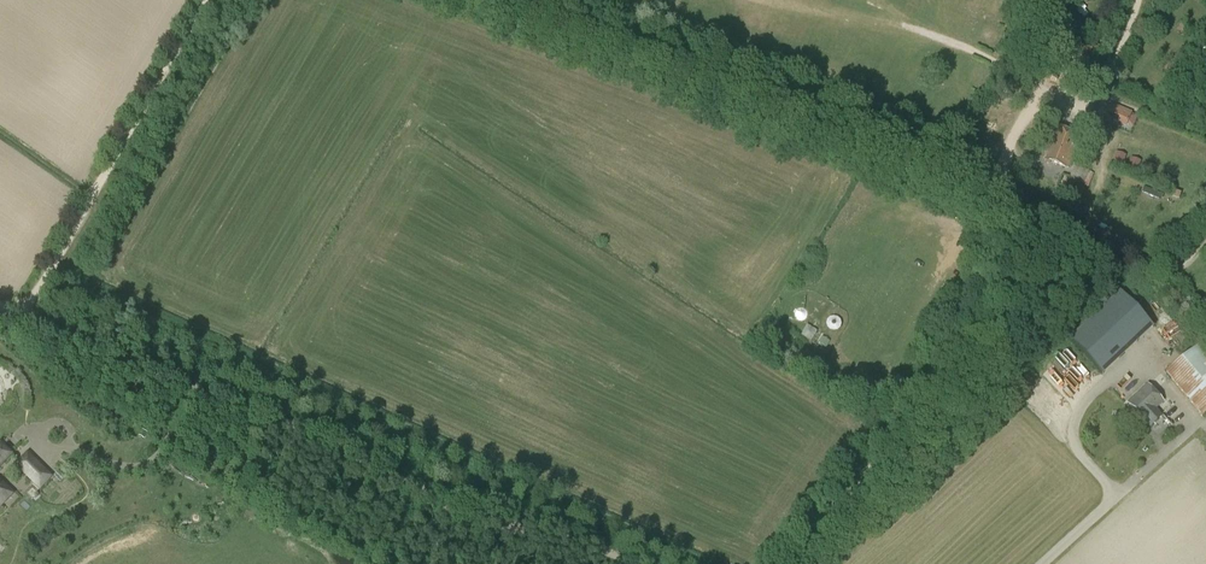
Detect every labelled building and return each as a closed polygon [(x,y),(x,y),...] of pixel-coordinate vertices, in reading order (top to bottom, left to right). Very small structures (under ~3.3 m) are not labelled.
[(1089,59),(1095,42),(1087,39),(1081,56),(1089,59)] [(1126,126),(1131,113),(1101,101),(1096,114),(1126,126)] [(1069,168),(1081,137),(1054,126),(1043,152),(1047,153),(1045,158),(1069,168)] [(1116,152),(1112,162),(1122,166),(1126,155),(1116,152)] [(1131,157),(1127,168),(1137,172),(1141,161),(1131,157)] [(1145,163),(1141,173),(1152,178),(1156,167),(1145,163)] [(1171,183),(1173,178),(1163,174),(1161,179),(1171,183)] [(1073,210),(1082,187),(1073,184),(1064,206),(1073,210)] [(1201,192),(1197,196),(1205,204),(1205,203),(1205,197),(1201,192)] [(1152,210),(1146,211),(1149,223),(1154,222),(1152,210)] [(1064,337),(1096,374),(1150,328),(1118,291),(1064,337)] [(826,347),(829,343),(821,339),(818,343),(826,347)] [(1205,412),(1205,358),(1197,347),(1165,373),(1202,416),(1205,412)] [(1149,428),(1162,418),(1155,410),(1163,403),(1148,385),(1128,404),(1149,428)] [(10,455),(0,445),(0,465),(10,455)] [(39,487),(49,477),(28,455),(18,465),(39,487)] [(11,493),(0,482),(0,504),(11,493)]
